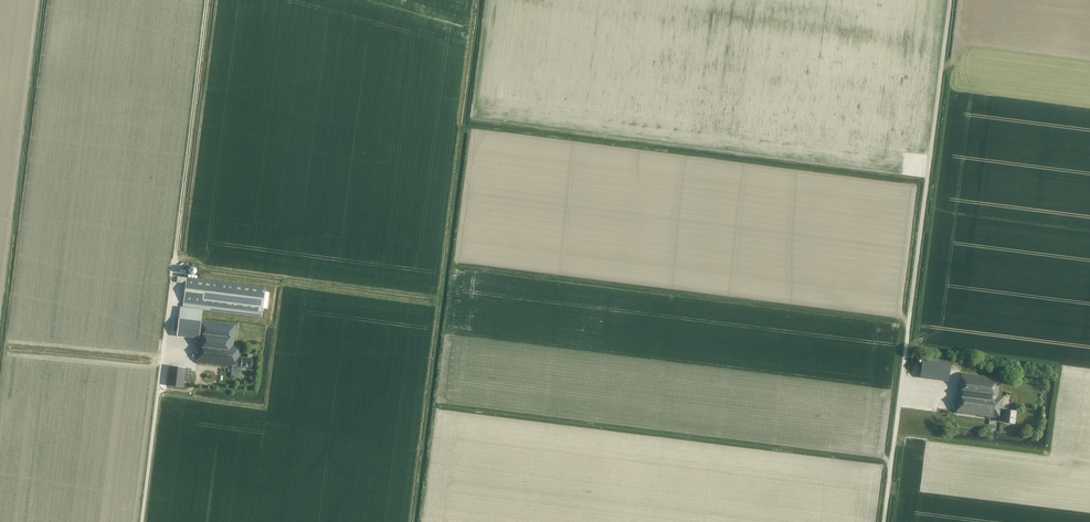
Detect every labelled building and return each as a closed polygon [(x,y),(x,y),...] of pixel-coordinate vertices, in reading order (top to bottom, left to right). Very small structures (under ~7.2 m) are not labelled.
[(265,287),(177,277),(177,282),(185,283),(183,302),(262,312),(265,287)] [(239,377),(240,368),(241,366),(251,367),(252,359),(252,355),(248,354),(247,358),(238,357),(240,346),(233,345),(236,324),(201,320),(201,321),(202,309),(180,307),(178,319),(176,336),(199,338),(197,363),(227,367),(232,367),(231,374),(235,377),(239,377)] [(952,361),(923,357),(920,378),(949,381),(952,361)] [(191,368),(169,366),(167,385),(183,387),(184,380),(189,381),(191,368)] [(968,371),(963,370),(963,373),(962,372),(956,412),(1000,418),(1000,416),(1003,417),(1003,421),(1014,423),(1016,411),(1005,410),(1005,409),(1002,409),(1003,396),(998,395),(1000,377),(968,373),(968,371)] [(921,400),(914,399),(914,409),(923,409),(924,397),(921,397),(921,400)]
